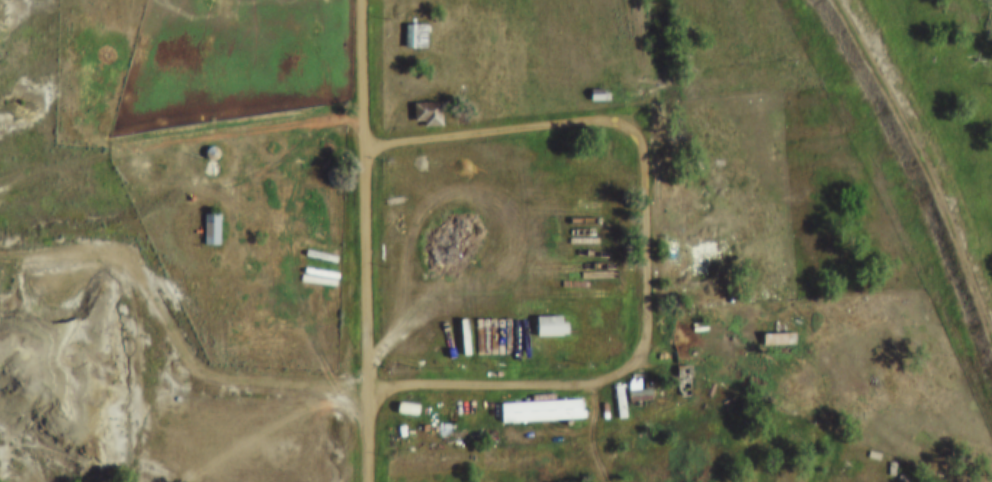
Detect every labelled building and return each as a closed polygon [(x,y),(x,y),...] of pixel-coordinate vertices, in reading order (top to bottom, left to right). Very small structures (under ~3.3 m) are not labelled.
[(400,11),(422,11),(422,35),(400,34),(400,11)] [(428,24),(406,24),(406,49),(428,49),(428,24)] [(584,75),(598,75),(598,79),(603,79),(603,87),(584,87),(584,75)] [(408,90),(435,89),(436,112),(417,113),(417,107),(408,108),(408,90)] [(591,100),(610,100),(610,89),(591,89),(591,100)] [(414,124),(421,124),(421,128),(442,127),(441,103),(413,104),(414,124)] [(205,148),(209,147),(212,144),(212,141),(212,137),(209,135),(206,134),(202,135),(200,137),(198,140),(199,144),(202,147),(205,148)] [(207,163),(210,162),(213,160),(214,156),(213,153),(210,150),(207,149),(203,150),(201,152),(200,156),(201,159),(203,162),(207,163)] [(197,201),(212,201),(212,233),(196,232),(197,201)] [(220,216),(205,216),(205,246),(220,246),(220,216)] [(711,230),(687,230),(687,248),(711,248),(711,230)] [(555,320),(555,322),(529,322),(529,303),(555,303),(555,310),(562,310),(562,320),(555,320)] [(536,337),(566,337),(566,318),(536,318),(536,337)] [(755,320),(788,320),(788,331),(756,332),(755,320)] [(670,353),(684,353),(684,364),(670,365),(670,353)] [(623,378),(646,377),(647,384),(623,385),(623,378)] [(643,407),(643,401),(651,401),(651,390),(640,390),(640,380),(629,380),(629,407),(643,407)] [(493,390),(572,386),(573,397),(578,397),(578,404),(573,405),(573,406),(494,409),(493,390)] [(501,424),(584,420),(584,401),(500,404),(501,424)] [(397,415),(418,415),(418,405),(397,405),(397,415)]
